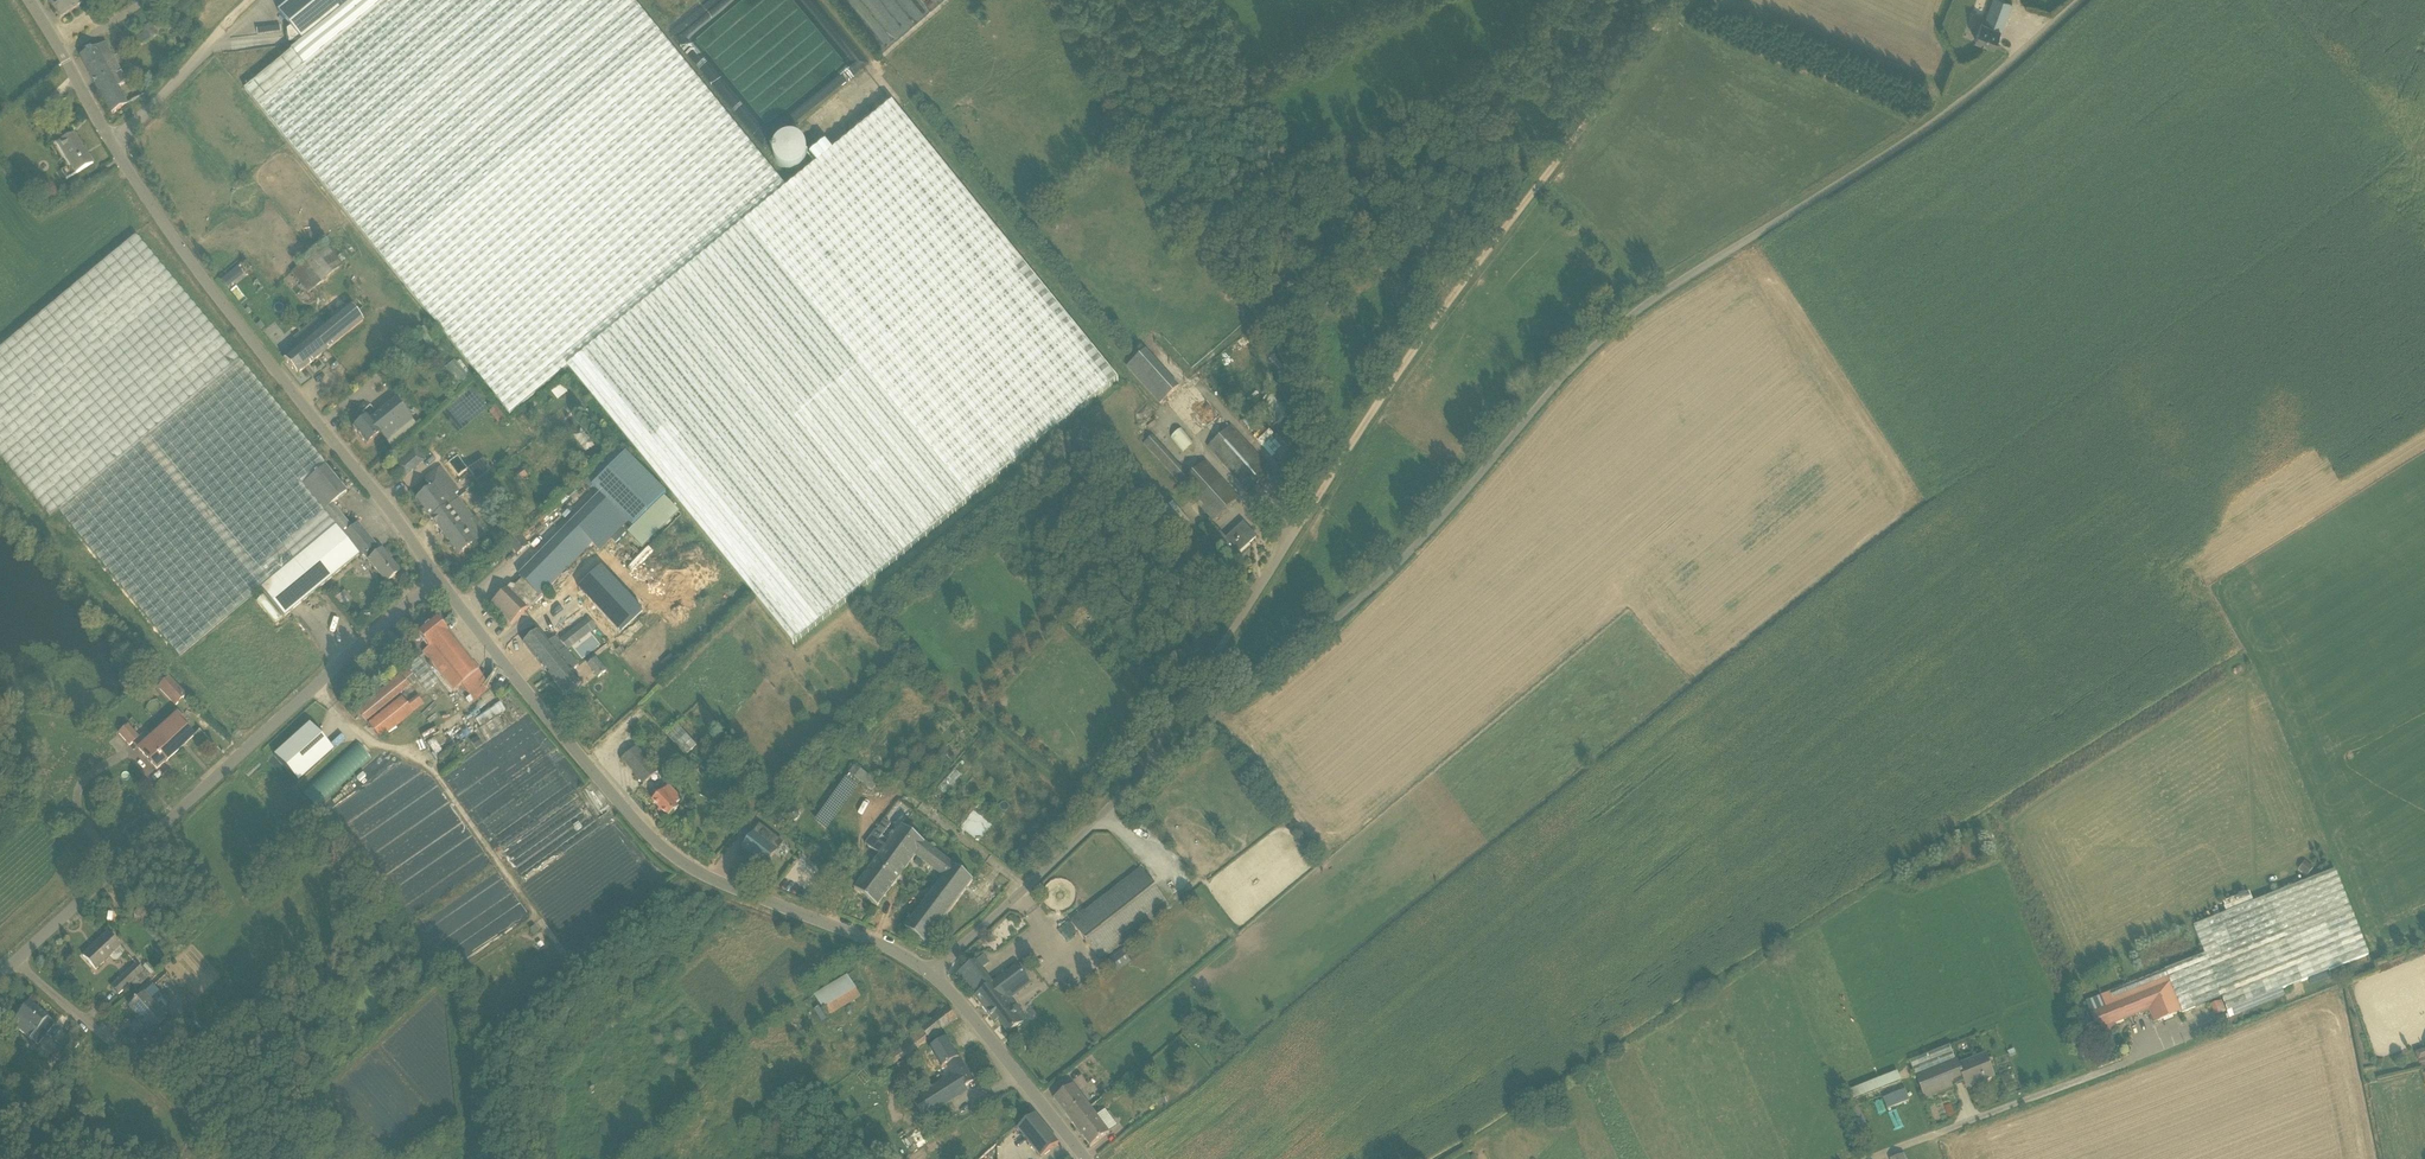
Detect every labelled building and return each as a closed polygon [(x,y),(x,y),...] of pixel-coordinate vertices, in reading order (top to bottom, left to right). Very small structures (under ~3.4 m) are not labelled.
[(49,2),(60,18),(86,0),(51,0),(49,2)] [(288,31),(290,45),(302,43),(245,89),(286,139),(435,18),(420,0),(294,0),(279,12),(291,28),(288,30),(288,31)] [(753,147),(667,41),(633,0),(458,0),(435,18),(286,139),(390,267),(478,375),(753,147)] [(435,18),(458,0),(420,0),(435,18)] [(2005,0),(1993,0),(1984,23),(1982,22),(1975,40),(1993,47),(1998,34),(2000,34),(2003,29),(2002,28),(2005,21),(2012,2),(2005,0)] [(132,35),(140,47),(158,35),(150,23),(132,35)] [(106,43),(80,56),(111,114),(128,105),(127,104),(121,94),(118,87),(126,83),(106,43)] [(787,189),(753,147),(478,375),(510,414),(568,368),(794,644),(1118,380),(893,103),(833,151),(826,142),(810,155),(818,164),(787,189)] [(74,135),(58,145),(76,174),(93,164),(87,155),(86,156),(84,153),(85,152),(74,135)] [(277,608),(284,617),(359,555),(351,546),(366,534),(357,523),(352,527),(333,504),(347,492),(325,466),(326,465),(309,444),(135,236),(0,349),(0,459),(49,518),(58,511),(179,657),(261,588),(277,608)] [(325,244),(291,272),(308,293),(342,266),(325,244)] [(227,288),(235,282),(229,274),(221,280),(227,288)] [(301,333),(307,340),(284,359),(297,375),(363,320),(350,305),(324,326),(318,319),(301,333)] [(265,327),(261,322),(256,326),(260,330),(265,327)] [(1126,367),(1160,405),(1179,387),(1145,350),(1126,367)] [(367,445),(381,433),(387,440),(412,419),(396,398),(370,420),(368,416),(353,428),(367,445)] [(489,413),(500,423),(506,416),(495,406),(489,413)] [(1270,470),(1231,426),(1207,447),(1247,491),(1270,470)] [(1152,435),(1143,444),(1214,522),(1239,498),(1206,460),(1188,475),(1152,435)] [(413,445),(407,451),(420,465),(427,458),(413,445)] [(619,447),(587,481),(601,494),(520,576),(523,580),(517,586),(512,584),(491,605),(511,625),(593,543),(600,550),(628,523),(634,528),(667,495),(619,447)] [(390,451),(385,455),(391,462),(396,457),(390,451)] [(416,498),(431,518),(458,498),(455,494),(459,491),(440,466),(425,478),(431,487),(416,498)] [(523,468),(515,474),(521,481),(529,475),(523,468)] [(431,518),(441,531),(467,511),(458,498),(431,518)] [(459,555),(482,537),(469,521),(472,519),(467,511),(441,531),(459,555)] [(1256,537),(1244,523),(1226,539),(1220,533),(1213,540),(1230,559),(1229,560),(1231,562),(1232,561),(1232,562),(1240,555),(1239,553),(1256,537)] [(519,531),(507,541),(518,555),(530,546),(519,531)] [(351,546),(359,555),(365,562),(368,560),(386,583),(400,571),(382,549),(377,553),(373,547),(376,545),(366,534),(351,546)] [(615,580),(602,566),(578,589),(619,632),(638,614),(643,609),(615,580)] [(338,597),(336,595),(334,598),(343,610),(351,604),(342,593),(338,597)] [(423,652),(454,691),(461,685),(478,671),(436,618),(417,633),(429,647),(423,652)] [(567,697),(583,684),(572,671),(579,665),(556,637),(549,643),(540,631),(524,644),(567,697)] [(596,656),(587,664),(596,675),(605,668),(596,656)] [(357,709),(358,709),(367,721),(417,681),(426,692),(438,682),(419,658),(357,709)] [(666,668),(669,672),(679,663),(676,659),(666,668)] [(169,677),(168,677),(157,688),(175,707),(187,695),(169,677)] [(401,695),(368,722),(381,738),(424,703),(417,694),(407,703),(401,695)] [(475,720),(481,728),(506,711),(501,703),(475,720)] [(193,737),(186,729),(189,725),(177,712),(136,749),(156,770),(193,737)] [(479,730),(487,742),(507,728),(499,716),(479,730)] [(308,724),(273,757),(298,783),(332,750),(308,724)] [(139,737),(128,725),(118,733),(129,746),(133,743),(138,738),(139,737)] [(684,754),(695,743),(677,725),(666,735),(684,754)] [(478,737),(471,741),(476,750),(483,745),(478,737)] [(357,744),(302,794),(314,807),(369,757),(357,744)] [(644,784),(658,772),(637,747),(622,759),(644,784)] [(862,783),(873,790),(879,781),(876,778),(875,780),(854,765),(848,773),(862,783)] [(668,817),(679,807),(676,804),(682,799),(670,786),(653,802),(668,817)] [(800,816),(799,812),(795,809),(791,809),(788,814),(789,818),(792,821),(797,820),(800,816)] [(865,844),(881,856),(855,890),(877,907),(917,856),(945,878),(905,929),(925,945),(962,896),(973,880),(930,849),(903,828),(892,842),(876,830),(865,844)] [(768,843),(755,832),(743,848),(765,866),(783,843),(774,836),(768,843)] [(777,851),(784,856),(789,849),(783,844),(777,851)] [(920,867),(923,863),(918,859),(915,863),(920,867)] [(1071,923),(1101,961),(1170,907),(1141,869),(1071,923)] [(2106,1007),(2091,1014),(2099,1035),(2115,1028),(2114,1028),(2113,1024),(2149,1010),(2154,1022),(2181,1012),(2182,1013),(2208,1002),(2221,997),(2227,1011),(2369,955),(2335,869),(2253,902),(2249,892),(2223,902),(2227,913),(2191,927),(2203,957),(2102,997),(2106,1007)] [(96,969),(109,957),(120,946),(108,933),(83,956),(96,969)] [(1124,952),(1130,960),(1135,956),(1129,949),(1124,952)] [(1122,950),(1104,964),(1113,975),(1131,961),(1122,950)] [(993,983),(982,970),(975,960),(958,974),(982,1006),(995,1023),(999,1020),(1009,1033),(1023,1023),(1018,1016),(1022,1013),(1017,1006),(1011,998),(1031,983),(1017,965),(993,983)] [(119,994),(132,982),(137,988),(149,977),(136,963),(112,986),(119,994)] [(815,995),(828,1016),(860,996),(848,975),(815,995)] [(150,1033),(166,1018),(143,994),(136,1001),(136,1000),(134,1002),(134,1003),(130,1007),(142,1020),(145,1023),(143,1025),(150,1033)] [(12,1024),(31,1038),(38,1045),(47,1033),(55,1024),(29,1002),(12,1024)] [(884,1054),(893,1066),(929,1039),(931,1041),(940,1034),(941,1031),(957,1018),(949,1007),(921,1029),(919,1029),(884,1054)] [(956,1098),(953,1094),(974,1081),(959,1057),(947,1038),(930,1049),(942,1069),(948,1065),(954,1075),(913,1101),(924,1118),(956,1098)] [(52,1056),(62,1064),(72,1053),(61,1044),(52,1056)] [(2424,1058),(2424,1050),(2415,1053),(2418,1060),(2424,1058)] [(1955,1060),(1917,1076),(1926,1098),(1964,1082),(1967,1088),(1994,1077),(1985,1054),(1958,1065),(1956,1060),(1955,1060)] [(1054,1099),(1066,1115),(1072,1121),(1090,1107),(1073,1084),(1054,1099)] [(1905,1089),(1883,1098),(1887,1109),(1909,1100),(1905,1089)] [(1155,1096),(1157,1105),(1167,1102),(1164,1093),(1155,1096)] [(1110,1132),(1109,1132),(1117,1126),(1105,1110),(1097,1116),(1090,1107),(1072,1121),(1091,1146),(1110,1132)] [(1018,1128),(1041,1157),(1059,1144),(1036,1114),(1018,1128)] [(917,1131),(905,1140),(913,1152),(925,1143),(917,1131)]
